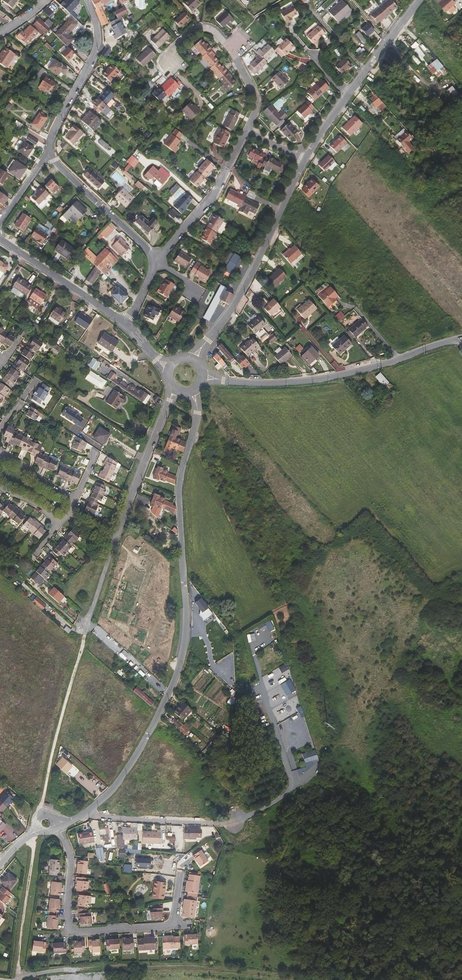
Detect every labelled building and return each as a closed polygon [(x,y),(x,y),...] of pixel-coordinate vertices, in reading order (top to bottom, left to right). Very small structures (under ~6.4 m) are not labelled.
[(19,0),(4,0),(3,1),(13,9),(16,6),(15,5),(19,0)] [(60,5),(70,14),(80,3),(79,2),(81,0),(65,0),(60,5)] [(92,0),(96,9),(95,10),(100,21),(102,26),(108,23),(107,20),(104,15),(101,7),(102,5),(110,0),(92,0)] [(194,9),(201,3),(198,0),(187,0),(183,3),(191,11),(194,8),(194,9)] [(351,10),(342,0),(329,12),(337,21),(341,17),(342,18),(351,10)] [(380,8),(385,15),(387,17),(393,12),(392,11),(397,7),(392,0),(389,0),(382,5),(383,6),(380,8)] [(437,7),(443,15),(445,14),(449,9),(453,6),(447,0),(445,0),(442,2),(437,7)] [(292,6),(281,13),(286,22),(292,19),(291,18),(297,14),(292,6)] [(120,17),(127,13),(124,8),(123,8),(114,12),(117,19),(118,19),(120,17)] [(377,24),(387,17),(385,15),(380,8),(370,15),(377,24)] [(234,20),(226,11),(216,20),(222,28),(230,21),(231,23),(234,20)] [(189,19),(183,12),(174,21),(180,28),(189,19)] [(117,19),(110,22),(112,26),(111,27),(115,34),(113,36),(115,39),(126,33),(120,22),(122,21),(120,17),(118,19),(117,19)] [(357,25),(362,30),(368,24),(361,17),(358,20),(360,22),(357,25)] [(40,18),(32,27),(38,32),(41,35),(43,32),(46,35),(51,29),(48,26),(44,23),(41,20),(40,18)] [(55,34),(61,40),(66,45),(72,38),(68,34),(77,24),(71,18),(55,34)] [(373,29),(368,23),(368,24),(362,30),(367,35),(373,29)] [(24,33),(23,32),(22,31),(17,37),(26,45),(38,32),(32,27),(31,26),(24,33)] [(325,33),(318,26),(306,36),(313,44),(325,33)] [(170,37),(163,29),(151,40),(158,48),(170,37)] [(363,44),(367,41),(359,31),(355,34),(363,44)] [(378,41),(381,39),(376,32),(373,35),(378,41)] [(45,45),(51,50),(61,40),(55,34),(45,45)] [(210,50),(211,49),(206,43),(205,44),(201,39),(194,46),(203,57),(210,50)] [(278,47),(275,50),(281,57),(284,54),(285,55),(294,47),(287,39),(277,47),(278,47)] [(259,49),(256,52),(258,54),(265,61),(275,52),(268,44),(261,51),(259,49)] [(0,56),(10,62),(15,54),(5,47),(1,53),(2,54),(0,56)] [(73,55),(75,54),(68,47),(61,54),(68,61),(71,58),(71,57),(73,55)] [(156,55),(149,47),(136,59),(143,67),(156,55)] [(217,62),(219,61),(214,56),(215,55),(210,50),(203,57),(202,58),(211,68),(217,62)] [(254,75),(267,63),(265,61),(258,54),(255,56),(257,58),(250,65),(248,68),(254,75)] [(10,62),(0,56),(0,64),(6,68),(10,62)] [(352,66),(345,59),(335,67),(341,74),(346,70),(347,71),(352,66)] [(60,72),(63,74),(64,74),(67,69),(54,60),(48,68),(58,76),(58,75),(60,72)] [(211,68),(210,69),(219,79),(228,72),(223,66),(222,67),(217,62),(211,68)] [(114,67),(112,64),(102,75),(110,82),(120,72),(114,67)] [(289,81),(279,71),(271,78),(281,89),(289,81)] [(228,72),(219,79),(229,90),(236,83),(231,78),(232,77),(228,72)] [(54,83),(46,77),(38,88),(44,92),(46,90),(49,91),(54,83)] [(179,86),(172,78),(168,82),(167,81),(160,88),(160,89),(157,92),(164,100),(167,96),(168,97),(179,86)] [(329,87),(322,79),(307,92),(314,100),(329,87)] [(111,100),(115,96),(107,89),(99,99),(106,105),(111,100)] [(92,103),(95,106),(100,111),(101,112),(105,115),(110,110),(109,108),(107,106),(106,105),(99,99),(97,97),(92,103)] [(14,101),(11,99),(5,109),(8,111),(14,101)] [(111,100),(106,105),(107,106),(109,108),(114,102),(111,100)] [(193,106),(190,102),(182,110),(191,120),(200,112),(194,105),(193,106)] [(276,126),(287,116),(282,111),(279,114),(270,105),(263,111),(276,126)] [(239,113),(232,110),(230,114),(230,113),(223,126),(232,130),(238,118),(237,117),(239,113)] [(93,132),(102,122),(89,111),(81,120),(93,132)] [(47,118),(39,113),(32,124),(39,129),(47,118)] [(348,121),(342,126),(350,134),(363,123),(355,114),(352,117),(352,118),(348,122),(348,121)] [(75,126),(80,131),(85,125),(74,116),(70,120),(76,125),(75,126)] [(297,132),(289,122),(280,130),(287,137),(289,139),(297,132)] [(73,145),(83,133),(80,131),(75,126),(74,125),(70,130),(71,131),(65,138),(73,145)] [(230,133),(219,127),(213,139),(215,139),(213,143),(223,148),(225,144),(224,144),(230,133)] [(178,139),(182,134),(175,129),(171,134),(164,144),(172,151),(177,146),(180,141),(178,139)] [(39,135),(46,139),(48,135),(45,133),(44,132),(40,131),(39,135)] [(405,149),(416,139),(412,135),(410,137),(405,131),(399,136),(402,139),(398,142),(405,149)] [(38,141),(29,135),(27,139),(35,145),(38,141)] [(341,137),(331,146),(336,153),(347,143),(341,137)] [(108,151),(111,148),(101,139),(98,143),(108,151)] [(27,157),(33,149),(33,148),(21,141),(19,141),(15,147),(15,149),(17,151),(27,157)] [(257,167),(260,168),(261,166),(266,157),(267,155),(263,154),(252,148),(248,155),(254,158),(259,161),(257,165),(257,167)] [(329,155),(318,164),(324,171),(334,161),(329,155)] [(129,164),(131,165),(136,159),(132,156),(127,162),(129,164)] [(266,157),(261,166),(265,167),(264,169),(270,172),(271,169),(278,172),(282,164),(274,160),(274,159),(270,157),(269,158),(266,157)] [(199,169),(207,176),(215,166),(207,159),(198,169),(199,169)] [(18,178),(25,167),(15,161),(8,171),(18,178)] [(168,179),(156,168),(153,166),(144,175),(149,179),(152,180),(154,178),(162,186),(168,179)] [(27,169),(25,167),(18,178),(20,179),(27,169)] [(87,178),(93,172),(90,169),(84,175),(87,178)] [(205,178),(207,176),(199,169),(197,172),(189,180),(197,188),(205,179),(205,178)] [(104,178),(100,174),(95,170),(93,172),(87,178),(98,188),(104,182),(102,181),(104,178)] [(121,187),(127,181),(116,170),(110,176),(121,187)] [(129,180),(132,177),(127,171),(125,170),(122,173),(129,180)] [(312,178),(304,185),(311,194),(319,186),(312,178)] [(59,187),(51,180),(45,186),(53,194),(59,187)] [(177,184),(170,192),(173,195),(180,187),(177,184)] [(49,194),(41,187),(38,190),(39,190),(37,192),(32,198),(38,205),(49,194)] [(122,189),(119,192),(114,197),(126,207),(130,202),(133,199),(122,189)] [(245,198),(247,195),(244,193),(243,195),(231,189),(226,198),(238,205),(237,206),(240,208),(245,198)] [(0,192),(0,204),(3,206),(9,198),(0,192)] [(193,198),(187,193),(183,197),(182,197),(174,207),(181,213),(190,203),(189,203),(193,198)] [(240,208),(239,211),(247,215),(249,211),(255,214),(259,205),(245,198),(240,208)] [(77,222),(87,211),(77,201),(60,218),(65,223),(71,217),(77,222)] [(31,219),(23,214),(15,226),(23,231),(31,219)] [(206,228),(215,233),(224,220),(214,214),(209,221),(210,222),(206,228)] [(153,218),(149,222),(142,216),(136,222),(148,233),(158,222),(153,218)] [(206,228),(206,227),(204,231),(204,232),(200,238),(210,245),(216,234),(215,233),(206,228)] [(36,228),(31,236),(39,241),(38,242),(42,245),(48,235),(36,228)] [(129,248),(125,244),(119,238),(111,247),(121,257),(129,248)] [(73,249),(61,240),(55,250),(66,258),(73,249)] [(302,254),(294,245),(283,256),(290,264),(302,254)] [(113,265),(117,261),(105,248),(104,249),(96,258),(86,248),(82,253),(92,263),(96,266),(101,271),(102,272),(104,274),(108,270),(106,267),(110,263),(113,265)] [(191,258),(180,251),(174,260),(186,268),(191,258)] [(233,254),(230,252),(222,266),(225,268),(224,270),(230,274),(231,272),(234,274),(243,260),(240,258),(240,257),(234,253),(233,254)] [(201,265),(197,262),(191,271),(195,274),(194,275),(205,282),(211,274),(209,269),(207,270),(201,266),(201,265)] [(96,266),(86,280),(92,284),(101,271),(96,266)] [(287,276),(280,268),(267,279),(274,287),(287,276)] [(32,287),(26,282),(25,284),(18,279),(12,287),(13,287),(21,292),(26,296),(32,287)] [(174,285),(166,279),(164,283),(162,285),(161,285),(159,287),(160,287),(157,292),(166,298),(174,285)] [(214,302),(223,286),(221,285),(203,318),(209,321),(218,304),(214,302)] [(220,301),(225,291),(226,288),(223,286),(214,302),(218,304),(220,301)] [(18,296),(21,292),(13,287),(11,292),(18,296)] [(338,296),(330,287),(319,296),(328,307),(337,300),(335,298),(338,296)] [(122,302),(127,296),(118,288),(111,295),(119,302),(118,303),(119,304),(120,305),(121,305),(122,304),(122,303),(122,302)] [(47,296),(35,289),(29,298),(40,305),(47,296)] [(257,298),(249,289),(245,295),(252,302),(257,298)] [(220,301),(228,305),(234,295),(225,291),(220,301)] [(278,305),(273,299),(269,302),(270,303),(268,305),(264,308),(270,316),(281,307),(278,305)] [(302,306),(297,310),(304,319),(317,308),(309,299),(302,306)] [(67,313),(59,308),(60,308),(57,305),(49,316),(60,323),(67,313)] [(160,310),(149,305),(144,317),(153,321),(155,315),(157,316),(160,310)] [(175,306),(173,308),(168,316),(178,322),(185,312),(175,306)] [(259,317),(248,326),(255,334),(265,324),(259,317)] [(346,332),(352,339),(355,337),(366,328),(365,328),(368,326),(362,319),(359,321),(359,320),(348,329),(349,330),(346,332)] [(15,338),(6,332),(0,342),(3,344),(4,343),(7,345),(10,347),(15,338)] [(112,338),(104,333),(97,343),(111,353),(119,342),(112,337),(112,338)] [(268,337),(266,339),(271,344),(277,339),(273,334),(268,337)] [(352,344),(344,335),(332,346),(338,354),(347,347),(348,348),(352,344)] [(259,346),(252,338),(248,342),(247,341),(240,348),(247,356),(259,346)] [(33,351),(36,353),(43,344),(34,339),(32,341),(30,344),(29,343),(27,346),(33,351)] [(216,353),(220,358),(223,355),(229,361),(231,360),(233,364),(236,362),(221,344),(217,347),(220,350),(216,353)] [(21,354),(30,361),(34,356),(31,353),(33,351),(27,346),(23,352),(21,354)] [(274,356),(281,364),(292,355),(285,347),(274,356)] [(309,365),(315,359),(319,356),(311,347),(301,356),(309,365)] [(216,353),(214,356),(222,367),(223,366),(225,369),(227,367),(220,358),(216,353)] [(243,355),(236,362),(241,368),(243,366),(245,364),(246,365),(249,363),(243,355)] [(222,367),(214,356),(213,357),(218,363),(221,367),(222,367)] [(20,369),(23,372),(29,363),(21,357),(19,360),(17,363),(16,362),(14,365),(20,369)] [(101,363),(94,358),(89,365),(96,370),(101,363)] [(8,373),(17,379),(21,374),(18,372),(20,369),(14,365),(10,370),(8,373)] [(388,379),(380,370),(376,373),(384,383),(388,379)] [(107,378),(142,402),(148,394),(141,390),(139,393),(135,391),(135,390),(122,381),(120,383),(114,379),(115,378),(117,375),(115,374),(111,371),(111,372),(107,378)] [(14,384),(17,379),(8,373),(6,376),(2,381),(8,385),(12,387),(14,384)] [(4,397),(10,389),(1,383),(0,384),(0,394),(4,397)] [(51,389),(43,384),(41,388),(40,388),(37,392),(36,391),(34,395),(35,396),(32,399),(40,404),(42,401),(44,402),(49,394),(48,393),(51,389)] [(124,396),(114,390),(106,402),(115,409),(118,405),(119,406),(120,403),(122,403),(123,403),(124,403),(125,402),(126,401),(126,400),(126,399),(126,398),(125,397),(124,396)] [(38,411),(31,407),(28,412),(26,415),(31,419),(35,421),(39,416),(36,414),(38,411)] [(5,441),(9,443),(14,432),(15,429),(8,426),(4,436),(7,437),(5,441)] [(168,440),(185,447),(187,443),(177,439),(175,438),(178,432),(180,432),(181,429),(174,426),(168,440)] [(110,434),(100,428),(93,438),(103,444),(110,434)] [(14,432),(9,443),(12,444),(13,443),(16,444),(19,446),(23,436),(14,432)] [(23,436),(19,446),(22,447),(25,449),(24,450),(28,451),(32,442),(33,441),(23,436)] [(85,447),(87,443),(77,437),(72,448),(81,452),(83,449),(84,446),(85,447)] [(178,449),(183,452),(185,447),(168,440),(164,450),(169,452),(171,447),(177,450),(178,449)] [(32,442),(28,451),(31,453),(34,454),(33,456),(37,457),(39,452),(42,446),(32,442)] [(40,466),(44,468),(49,457),(39,452),(37,457),(35,462),(38,463),(41,465),(40,466)] [(49,457),(44,468),(47,469),(48,468),(51,469),(54,471),(58,461),(49,457)] [(116,467),(118,463),(107,457),(105,461),(107,462),(105,465),(104,468),(113,472),(116,467)] [(63,479),(66,481),(71,470),(62,466),(57,475),(60,477),(64,478),(63,479)] [(175,484),(176,476),(168,473),(168,472),(163,470),(163,469),(158,467),(153,478),(158,480),(159,479),(165,482),(165,480),(175,484)] [(113,472),(104,468),(103,471),(101,474),(100,474),(98,477),(109,482),(113,472)] [(71,470),(66,481),(70,483),(71,481),(74,483),(77,484),(81,474),(71,470)] [(95,488),(93,491),(103,496),(106,490),(103,489),(104,485),(97,482),(95,488)] [(93,491),(92,494),(89,500),(96,503),(98,500),(101,502),(103,496),(93,491)] [(176,514),(175,505),(165,501),(165,500),(159,497),(160,496),(154,494),(150,505),(155,508),(156,507),(157,508),(160,509),(162,509),(162,508),(165,509),(170,511),(176,514)] [(89,500),(88,499),(86,503),(88,504),(86,507),(85,510),(94,514),(99,504),(96,503),(89,500)] [(3,511),(10,518),(18,509),(15,506),(15,507),(12,505),(9,503),(6,507),(3,511)] [(18,509),(10,518),(18,525),(25,517),(23,515),(20,513),(21,511),(18,509)] [(23,525),(31,532),(39,523),(36,521),(35,522),(33,519),(30,517),(23,525)] [(39,523),(31,532),(39,539),(46,531),(43,529),(41,527),(42,526),(39,523)] [(71,542),(73,544),(80,536),(72,529),(70,531),(68,534),(67,533),(64,536),(65,537),(71,542)] [(59,544),(68,551),(72,547),(69,544),(71,542),(65,537),(61,542),(59,544)] [(63,556),(68,551),(59,544),(57,547),(53,551),(58,556),(61,554),(63,556)] [(43,564),(48,569),(50,571),(57,563),(48,555),(46,558),(47,559),(45,562),(43,564)] [(36,572),(44,579),(49,574),(46,572),(48,569),(43,564),(39,569),(36,572)] [(59,602),(64,596),(58,591),(54,587),(48,593),(59,602)] [(199,595),(196,591),(192,594),(200,604),(201,605),(205,602),(200,594),(199,595)] [(46,605),(43,603),(37,597),(33,601),(42,610),(45,607),(46,605)] [(123,674),(117,668),(115,670),(117,672),(116,673),(116,674),(115,673),(114,674),(119,678),(122,675),(123,674)] [(154,702),(137,687),(134,691),(151,706),(154,702)] [(183,720),(192,710),(183,702),(174,712),(183,720)] [(185,734),(189,729),(178,720),(177,721),(175,723),(183,730),(182,731),(185,734)] [(221,745),(218,743),(214,748),(215,749),(214,751),(215,752),(221,756),(223,752),(223,751),(224,750),(224,751),(225,749),(228,745),(227,745),(225,743),(224,743),(223,744),(221,745)] [(61,761),(57,765),(62,770),(65,773),(71,766),(68,763),(65,761),(62,759),(61,761)] [(6,807),(10,803),(11,804),(15,799),(6,791),(0,797),(0,801),(6,807)] [(105,841),(110,840),(109,834),(109,833),(108,829),(107,826),(105,826),(105,824),(105,823),(99,824),(101,840),(103,840),(103,841),(105,841)] [(123,827),(123,839),(137,839),(137,828),(127,828),(127,827),(123,827)] [(202,829),(182,830),(182,839),(193,839),(193,837),(202,837),(202,829)] [(157,832),(143,831),(142,843),(161,844),(161,830),(157,830),(157,832)] [(94,840),(93,831),(77,834),(79,844),(95,842),(94,840)] [(209,861),(201,850),(193,856),(190,859),(194,865),(197,863),(200,867),(209,861)] [(49,871),(49,875),(58,875),(58,872),(59,872),(60,865),(59,865),(60,860),(51,859),(49,871)] [(78,868),(77,868),(77,873),(87,874),(88,861),(78,860),(78,863),(78,864),(78,868)] [(17,880),(8,873),(1,882),(10,889),(17,880)] [(188,882),(186,882),(185,892),(198,893),(201,876),(189,874),(188,880),(188,882)] [(76,884),(75,884),(75,888),(88,889),(88,882),(86,881),(86,878),(77,877),(76,884)] [(61,889),(62,882),(58,882),(52,881),(50,895),(60,896),(61,892),(60,892),(60,888),(61,889)] [(166,882),(155,881),(154,891),(153,891),(152,898),(163,899),(166,882)] [(3,887),(0,891),(2,892),(0,895),(0,900),(5,904),(10,898),(8,897),(11,893),(3,887)] [(91,896),(90,896),(85,895),(78,895),(78,899),(79,899),(79,906),(88,907),(88,904),(91,904),(91,896)] [(60,899),(50,898),(49,911),(59,912),(59,906),(58,906),(59,902),(60,902),(60,899)] [(197,901),(186,899),(184,899),(183,908),(184,908),(184,910),(183,916),(190,917),(195,918),(197,901)] [(162,915),(162,908),(153,908),(153,912),(150,912),(151,920),(164,919),(164,914),(162,915)] [(89,913),(80,913),(80,920),(79,920),(79,925),(92,924),(91,916),(89,916),(89,913)] [(58,916),(48,915),(47,928),(57,929),(58,923),(57,923),(57,919),(58,919),(58,916)] [(191,935),(188,935),(188,934),(184,935),(185,945),(198,944),(197,934),(191,934),(191,935)] [(163,949),(181,948),(180,936),(173,936),(172,937),(172,935),(162,936),(163,949)] [(137,939),(138,951),(156,950),(155,936),(145,937),(146,939),(144,939),(144,938),(137,939)] [(134,947),(133,938),(126,939),(126,937),(122,937),(123,951),(131,950),(131,947),(134,947)] [(88,941),(89,950),(92,950),(93,952),(101,952),(100,939),(96,939),(96,941),(88,941)] [(106,950),(120,949),(119,939),(113,939),(113,940),(109,940),(109,939),(106,939),(106,950)] [(43,943),(39,942),(39,941),(34,940),(32,951),(45,953),(47,942),(43,942),(43,943)] [(78,940),(73,941),(74,954),(82,953),(82,950),(85,950),(85,941),(78,942),(78,940)] [(53,943),(53,951),(54,953),(67,952),(66,942),(62,942),(63,943),(59,943),(53,943)]
